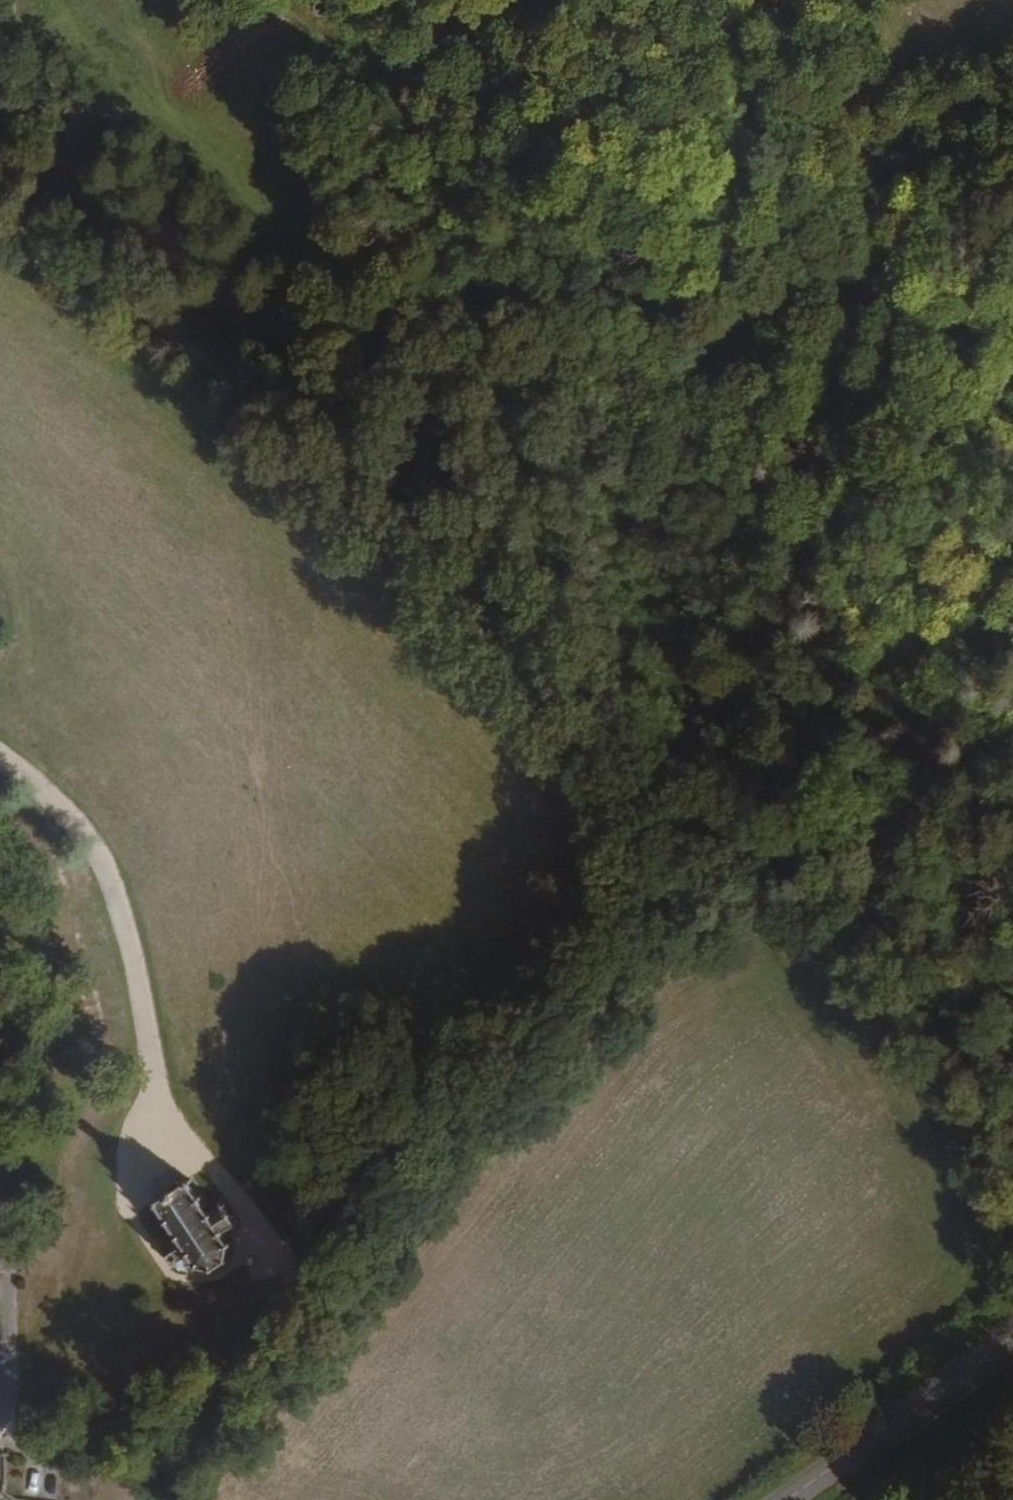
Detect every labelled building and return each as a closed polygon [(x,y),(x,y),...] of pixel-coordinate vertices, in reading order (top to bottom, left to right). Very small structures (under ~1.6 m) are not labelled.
[(153,1200),(172,1235),(161,1243),(178,1270),(190,1272),(197,1267),(212,1269),(225,1261),(228,1243),(222,1233),(235,1226),(220,1204),(207,1212),(187,1179),(153,1200)] [(49,1494),(50,1461),(27,1461),(26,1493),(49,1494)]
